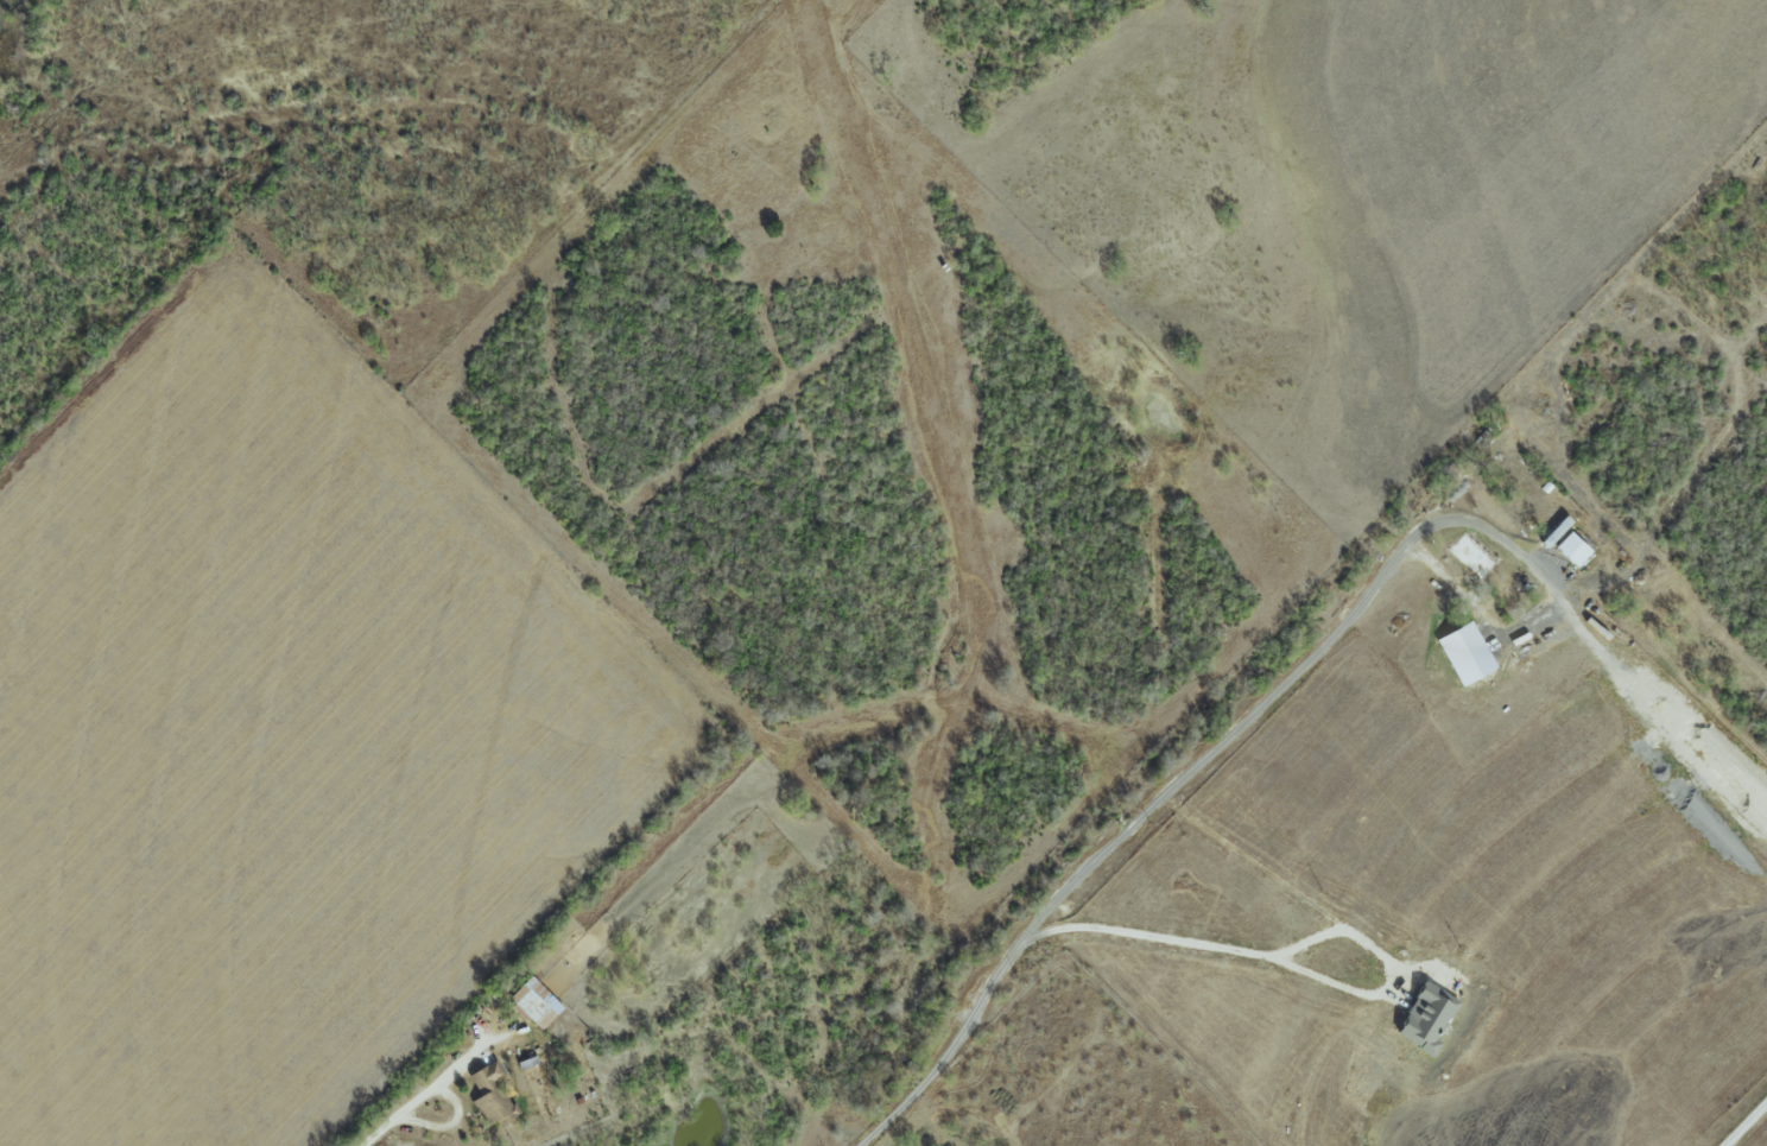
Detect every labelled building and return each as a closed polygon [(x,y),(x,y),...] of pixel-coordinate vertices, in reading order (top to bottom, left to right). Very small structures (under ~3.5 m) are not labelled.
[(1589,551),(1568,531),(1553,547),(1574,567),(1589,551)] [(1435,639),(1459,686),(1495,668),(1471,620),(1435,639)] [(563,1006),(529,975),(506,1000),(526,1019),(528,1018),(541,1030),(563,1006)] [(1394,1034),(1430,1053),(1459,1000),(1423,981),(1394,1034)] [(467,1073),(479,1096),(472,1100),(485,1125),(495,1120),(498,1126),(518,1116),(499,1081),(505,1078),(495,1059),(467,1073)]
